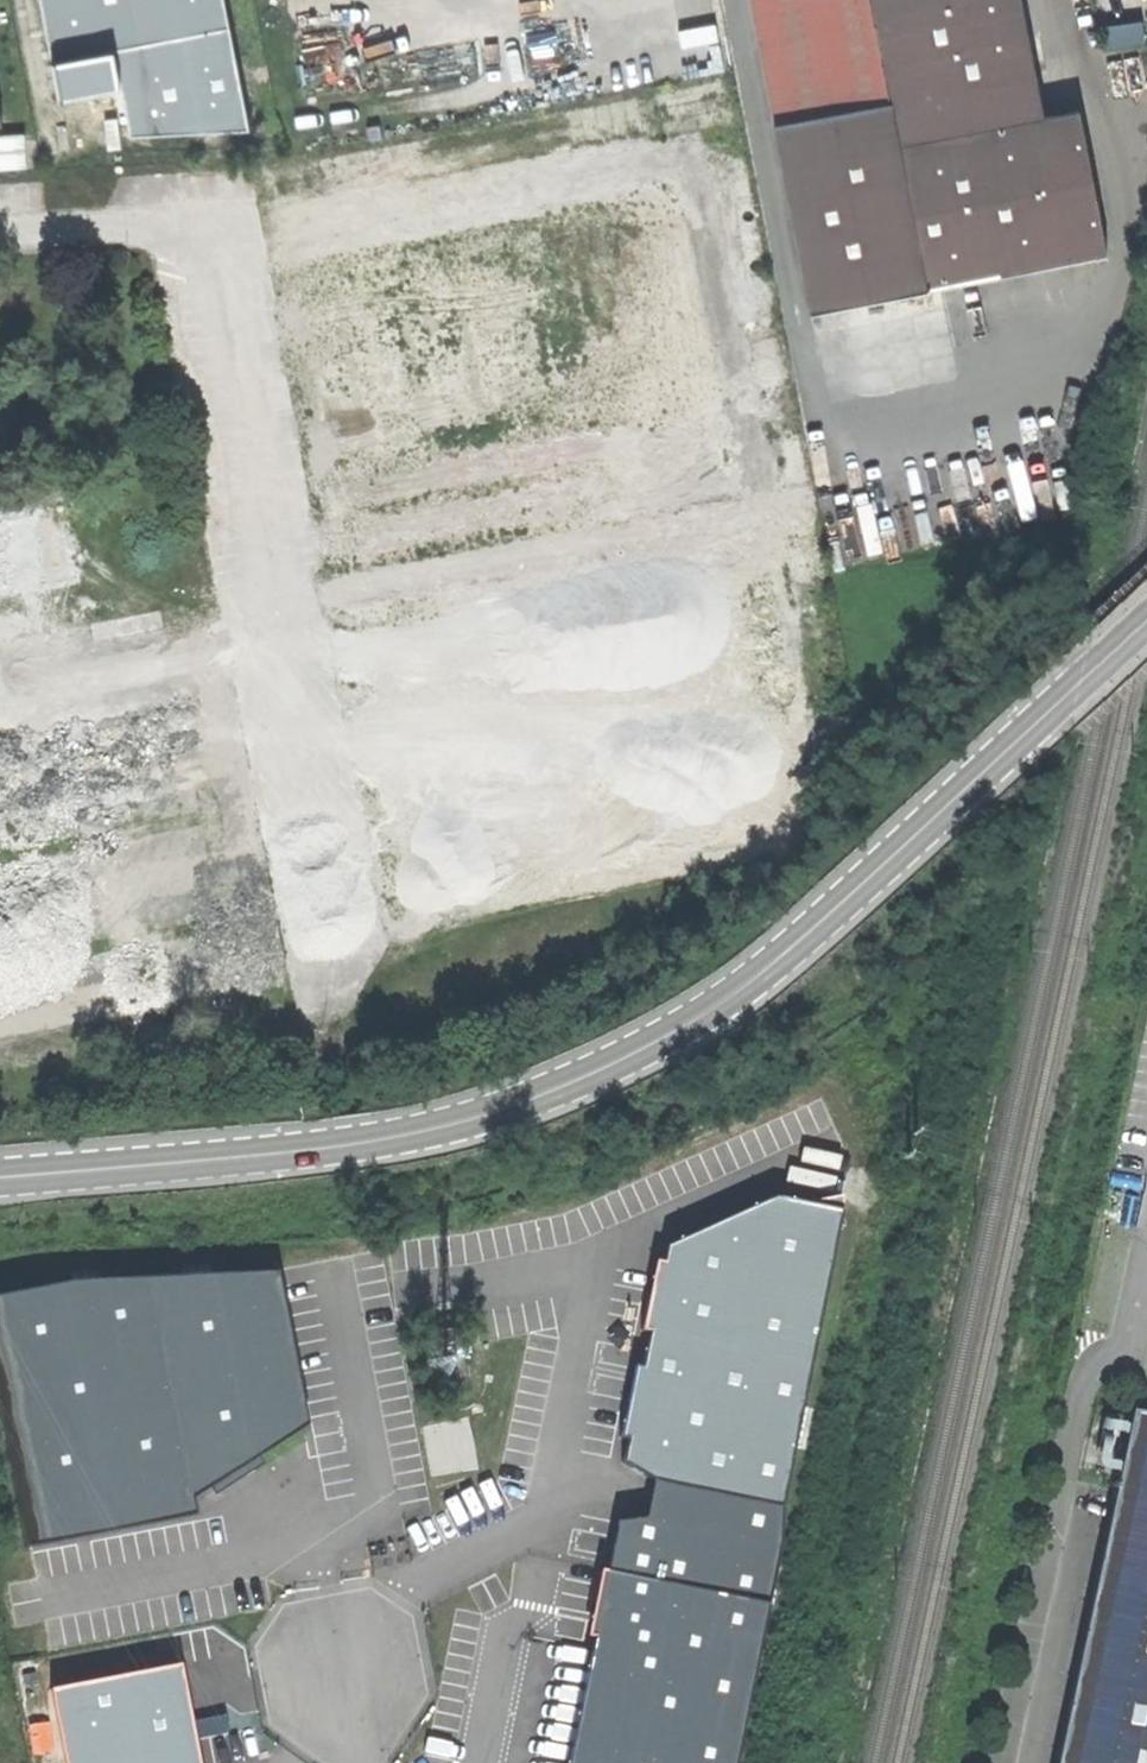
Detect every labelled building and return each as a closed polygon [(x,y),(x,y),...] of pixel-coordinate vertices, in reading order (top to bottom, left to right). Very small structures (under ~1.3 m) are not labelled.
[(49,60),(224,24),(219,0),(36,0),(49,60)] [(776,125),(890,105),(870,0),(751,0),(776,125)] [(930,287),(1109,256),(1082,112),(1047,119),(1023,0),(870,0),(890,105),(893,104),(930,287)] [(890,105),(776,125),(813,313),(856,305),(931,291),(930,287),(893,104),(890,105)] [(782,451),(791,497),(815,492),(806,446),(782,451)] [(77,579),(63,510),(0,522),(0,594),(77,579)] [(824,542),(797,546),(804,585),(831,580),(824,542)] [(799,833),(772,694),(746,550),(336,626),(363,770),(389,910),(799,833)] [(627,1459),(656,1480),(781,1503),(839,1208),(778,1197),(669,1245),(666,1260),(658,1258),(644,1328),(651,1330),(645,1364),(637,1362),(622,1434),(631,1436),(627,1459)] [(30,1540),(194,1509),(191,1494),(305,1419),(279,1271),(72,1285),(0,1297),(0,1386),(30,1540)] [(1059,1762),(1146,1762),(1146,1412),(1138,1410),(1059,1762)] [(622,1521),(613,1571),(768,1602),(781,1503),(656,1480),(649,1516),(622,1521)] [(768,1602),(613,1571),(604,1569),(592,1634),(597,1636),(572,1762),(735,1762),(768,1602)]
